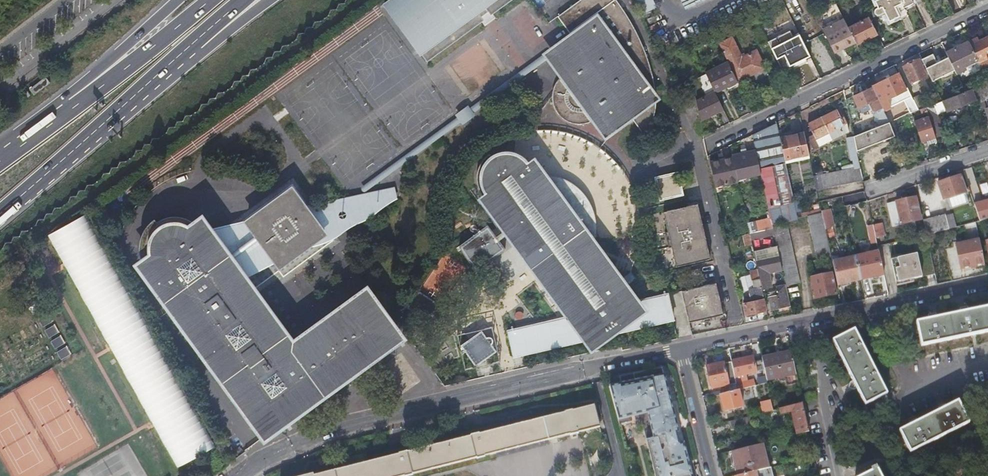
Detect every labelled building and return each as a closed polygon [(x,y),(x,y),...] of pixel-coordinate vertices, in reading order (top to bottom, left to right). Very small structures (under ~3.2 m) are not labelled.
[(509,0),(386,0),(428,58),(509,0)] [(657,90),(656,86),(654,74),(648,56),(642,41),(637,30),(634,23),(626,10),(619,0),(580,0),(559,14),(571,31),(543,51),(561,76),(557,79),(555,82),(552,86),(550,90),(548,96),(547,100),(547,104),(548,108),(549,113),(551,119),(553,122),(557,127),(560,129),(564,132),(571,135),(574,135),(575,136),(583,136),(588,135),(594,133),(594,132),(597,131),(599,130),(606,138),(634,118),(646,135),(651,127),(654,119),(656,113),(657,107),(658,101),(662,98),(657,90)] [(642,13),(654,7),(651,0),(635,0),(642,13)] [(913,2),(912,0),(875,0),(878,6),(876,7),(875,8),(874,9),(874,10),(874,11),(874,12),(875,13),(875,14),(876,14),(877,14),(878,15),(878,14),(879,14),(880,15),(886,13),(889,20),(898,15),(900,19),(908,15),(904,7),(913,2)] [(877,33),(868,16),(849,26),(858,43),(877,33)] [(824,29),(835,51),(856,41),(844,18),(824,29)] [(763,50),(771,46),(769,42),(763,31),(756,34),(763,50)] [(796,62),(810,55),(800,34),(794,37),(791,31),(782,35),(796,62)] [(789,65),(796,62),(782,35),(769,42),(771,46),(776,58),(784,55),(789,65)] [(977,40),(975,37),(967,41),(976,59),(977,62),(980,67),(987,63),(987,35),(977,40)] [(967,41),(944,52),(946,56),(952,69),(954,73),(964,68),(962,65),(976,59),(967,41)] [(723,50),(732,69),(741,88),(769,74),(761,57),(746,64),(736,44),(723,50)] [(952,69),(946,56),(935,62),(931,54),(920,60),(922,65),(927,74),(930,80),(952,69)] [(920,60),(920,59),(917,60),(917,59),(901,66),(909,82),(924,75),(920,66),(922,65),(920,60)] [(964,68),(977,62),(976,59),(962,65),(964,68)] [(718,97),(718,98),(719,100),(742,89),(741,88),(732,69),(710,80),(710,82),(718,97)] [(911,98),(898,71),(876,82),(877,84),(871,86),(882,109),(905,98),(911,111),(916,109),(911,98)] [(45,77),(30,89),(34,95),(50,82),(45,77)] [(986,81),(970,87),(974,98),(978,110),(983,108),(987,124),(987,80),(986,81)] [(712,99),(718,97),(710,82),(704,85),(712,99)] [(870,87),(852,96),(859,112),(871,106),(873,110),(875,109),(875,112),(872,113),(873,116),(872,120),(875,121),(877,125),(883,123),(887,121),(870,87)] [(974,98),(970,87),(963,90),(941,99),(945,110),(946,113),(951,111),(950,108),(974,98)] [(30,95),(27,91),(20,96),(23,100),(30,95)] [(917,95),(911,98),(916,109),(922,107),(917,95)] [(849,97),(843,99),(848,122),(857,119),(849,97)] [(719,100),(718,98),(698,108),(702,128),(727,116),(719,100)] [(945,110),(941,99),(939,100),(932,103),(936,113),(945,110)] [(936,113),(932,103),(923,106),(926,115),(933,136),(942,133),(936,113)] [(471,106),(458,112),(462,122),(476,116),(471,106)] [(838,108),(835,109),(842,124),(845,123),(838,108)] [(842,124),(835,109),(806,123),(812,135),(806,138),(811,149),(831,140),(831,139),(842,133),(839,126),(842,124)] [(912,120),(919,141),(925,140),(934,137),(933,136),(926,115),(912,120)] [(877,125),(851,135),(852,136),(854,149),(893,134),(887,121),(883,123),(877,125)] [(796,218),(794,213),(794,211),(791,200),(784,163),(778,137),(775,122),(750,134),(752,143),(753,148),(756,159),(757,163),(759,173),(770,224),(796,218)] [(784,163),(794,160),(793,157),(807,154),(802,132),(778,137),(784,163)] [(854,149),(852,136),(845,138),(850,160),(852,160),(857,159),(854,149)] [(612,332),(671,320),(665,292),(637,297),(533,153),(527,158),(524,154),(521,152),(517,149),(513,148),(506,146),(504,146),(499,147),(493,149),(490,150),(487,153),(484,156),(480,162),(478,165),(477,170),(477,177),(479,184),(482,190),(477,194),(564,313),(506,325),(512,353),(582,339),(589,349),(612,332)] [(736,178),(759,173),(757,163),(756,159),(753,148),(730,153),(731,155),(731,156),(736,178)] [(713,185),(736,180),(736,178),(731,156),(708,161),(713,185)] [(812,177),(815,191),(860,180),(857,166),(812,177)] [(676,174),(654,180),(659,201),(681,196),(676,174)] [(966,201),(963,192),(968,191),(966,186),(961,187),(958,175),(936,182),(941,199),(944,199),(946,208),(966,201)] [(353,302),(291,346),(238,273),(261,256),(266,253),(270,252),(280,265),(324,233),(292,188),(216,243),(202,223),(198,225),(195,222),(192,220),(186,217),(181,216),(174,215),(169,216),(163,218),(157,221),(153,224),(150,228),(147,233),(145,238),(144,245),(145,252),(147,260),(149,263),(159,276),(157,278),(158,281),(158,282),(160,282),(161,283),(162,282),(164,285),(161,287),(265,430),(322,390),(321,388),(395,335),(381,315),(379,317),(373,309),(374,308),(375,307),(374,304),(372,302),(370,303),(368,304),(367,305),(367,307),(368,308),(361,313),(353,302)] [(890,225),(919,219),(914,196),(884,204),(890,225)] [(977,220),(987,217),(987,200),(972,205),(977,220)] [(696,206),(662,214),(666,232),(664,232),(667,248),(670,247),(674,266),(708,258),(696,206)] [(796,218),(806,216),(820,213),(819,208),(794,213),(796,218)] [(921,219),(924,234),(946,228),(954,226),(951,212),(943,215),(943,214),(921,219)] [(84,213),(45,235),(175,468),(215,446),(84,213)] [(815,258),(829,255),(823,228),(821,216),(820,213),(806,216),(815,258)] [(821,216),(823,228),(831,227),(828,215),(821,216)] [(503,244),(485,220),(457,241),(460,248),(464,254),(469,260),(475,265),(503,244)] [(785,223),(771,226),(771,227),(772,233),(775,246),(780,268),(783,283),(784,285),(798,282),(785,223)] [(880,223),(871,224),(873,232),(874,238),(882,236),(880,223)] [(764,235),(763,229),(748,233),(748,234),(749,238),(764,235)] [(959,268),(982,264),(977,241),(954,246),(954,249),(959,268)] [(755,265),(760,286),(760,288),(770,286),(767,271),(780,268),(775,246),(752,250),(755,265)] [(894,282),(933,274),(928,250),(889,259),(894,282)] [(854,256),(859,280),(882,274),(877,251),(854,256)] [(816,265),(831,261),(829,255),(815,258),(816,265)] [(831,261),(836,285),(859,280),(854,256),(838,259),(831,261)] [(834,293),(830,272),(810,277),(814,298),(834,293)] [(742,276),(744,287),(752,286),(750,274),(742,276)] [(714,282),(680,290),(687,321),(701,318),(701,321),(710,319),(709,316),(721,313),(714,282)] [(783,283),(775,285),(776,289),(768,291),(767,292),(768,296),(767,296),(770,309),(788,305),(784,285),(783,283)] [(744,314),(765,309),(760,288),(760,286),(756,286),(759,299),(742,303),(744,314)] [(969,310),(968,305),(960,306),(961,311),(937,316),(936,311),(928,313),(929,318),(917,321),(922,344),(987,330),(987,306),(969,310)] [(495,349),(480,329),(460,343),(474,363),(495,349)] [(898,395),(866,332),(844,343),(850,354),(846,356),(850,363),(854,361),(864,382),(861,384),(864,392),(868,390),(877,406),(898,395)] [(791,351),(762,357),(764,369),(766,379),(796,372),(791,351)] [(742,358),(731,361),(738,389),(755,385),(753,379),(747,381),(745,373),(764,369),(762,357),(754,359),(743,361),(742,358)] [(738,389),(731,361),(724,363),(724,362),(706,367),(711,388),(728,384),(730,391),(738,389)] [(614,405),(619,424),(632,421),(629,410),(647,406),(654,437),(646,439),(649,451),(655,475),(691,475),(683,442),(679,443),(676,431),(678,431),(662,367),(619,376),(621,384),(614,386),(618,404),(614,405)] [(730,391),(720,394),(724,410),(742,405),(738,389),(730,391)] [(794,404),(792,394),(779,397),(782,407),(794,404)] [(773,410),(771,399),(761,402),(763,412),(773,410)] [(920,452),(978,423),(968,401),(957,407),(955,404),(948,408),(949,411),(928,422),(926,419),(919,422),(921,425),(909,431),(920,452)] [(809,431),(803,402),(779,408),(781,413),(791,410),(797,434),(809,431)] [(344,467),(313,475),(313,473),(301,475),(401,475),(403,475),(404,475),(405,475),(412,474),(412,473),(476,457),(476,458),(485,456),(484,455),(570,433),(570,434),(578,432),(578,431),(600,425),(594,404),(572,409),(572,408),(564,411),(533,419),(510,425),(479,433),(478,432),(470,434),(470,435),(407,451),(406,450),(398,452),(398,453),(366,461),(344,467)] [(510,425),(533,419),(530,411),(508,417),(510,425)] [(742,417),(729,421),(731,428),(744,425),(742,417)] [(734,442),(736,449),(752,445),(750,438),(734,442)] [(736,449),(732,450),(739,474),(755,470),(769,467),(763,443),(752,445),(736,449)] [(342,459),(344,467),(366,461),(364,453),(342,459)] [(202,455),(191,461),(198,473),(209,467),(202,455)] [(887,469),(885,466),(881,469),(882,471),(873,475),(890,475),(887,469)] [(735,475),(736,475),(773,475),(770,467),(769,467),(755,470),(739,474),(735,475)]
